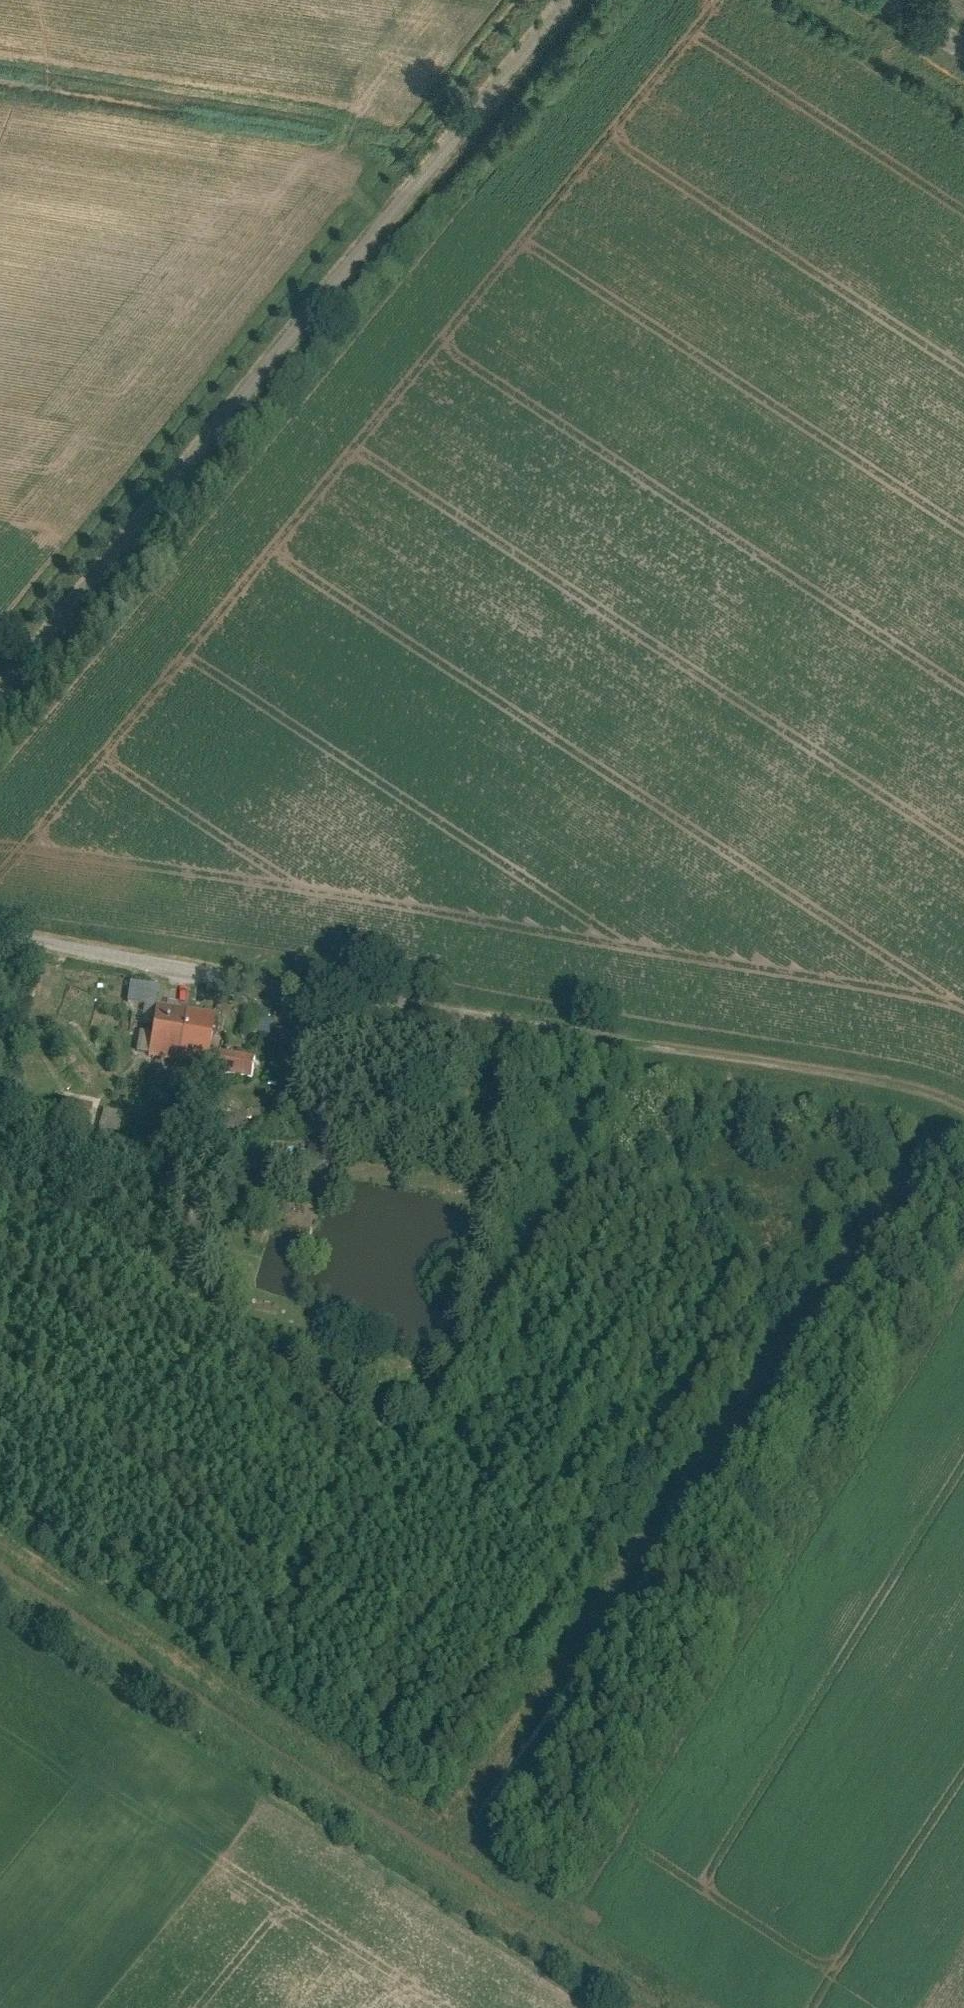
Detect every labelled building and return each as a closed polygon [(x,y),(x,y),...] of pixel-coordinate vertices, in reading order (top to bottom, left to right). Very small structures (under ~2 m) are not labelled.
[(128,1008),(155,1010),(157,990),(130,987),(128,1008)] [(215,1019),(155,1010),(147,1061),(206,1071),(209,1054),(215,1019)] [(209,1054),(206,1071),(205,1075),(252,1083),(256,1062),(209,1054)]
